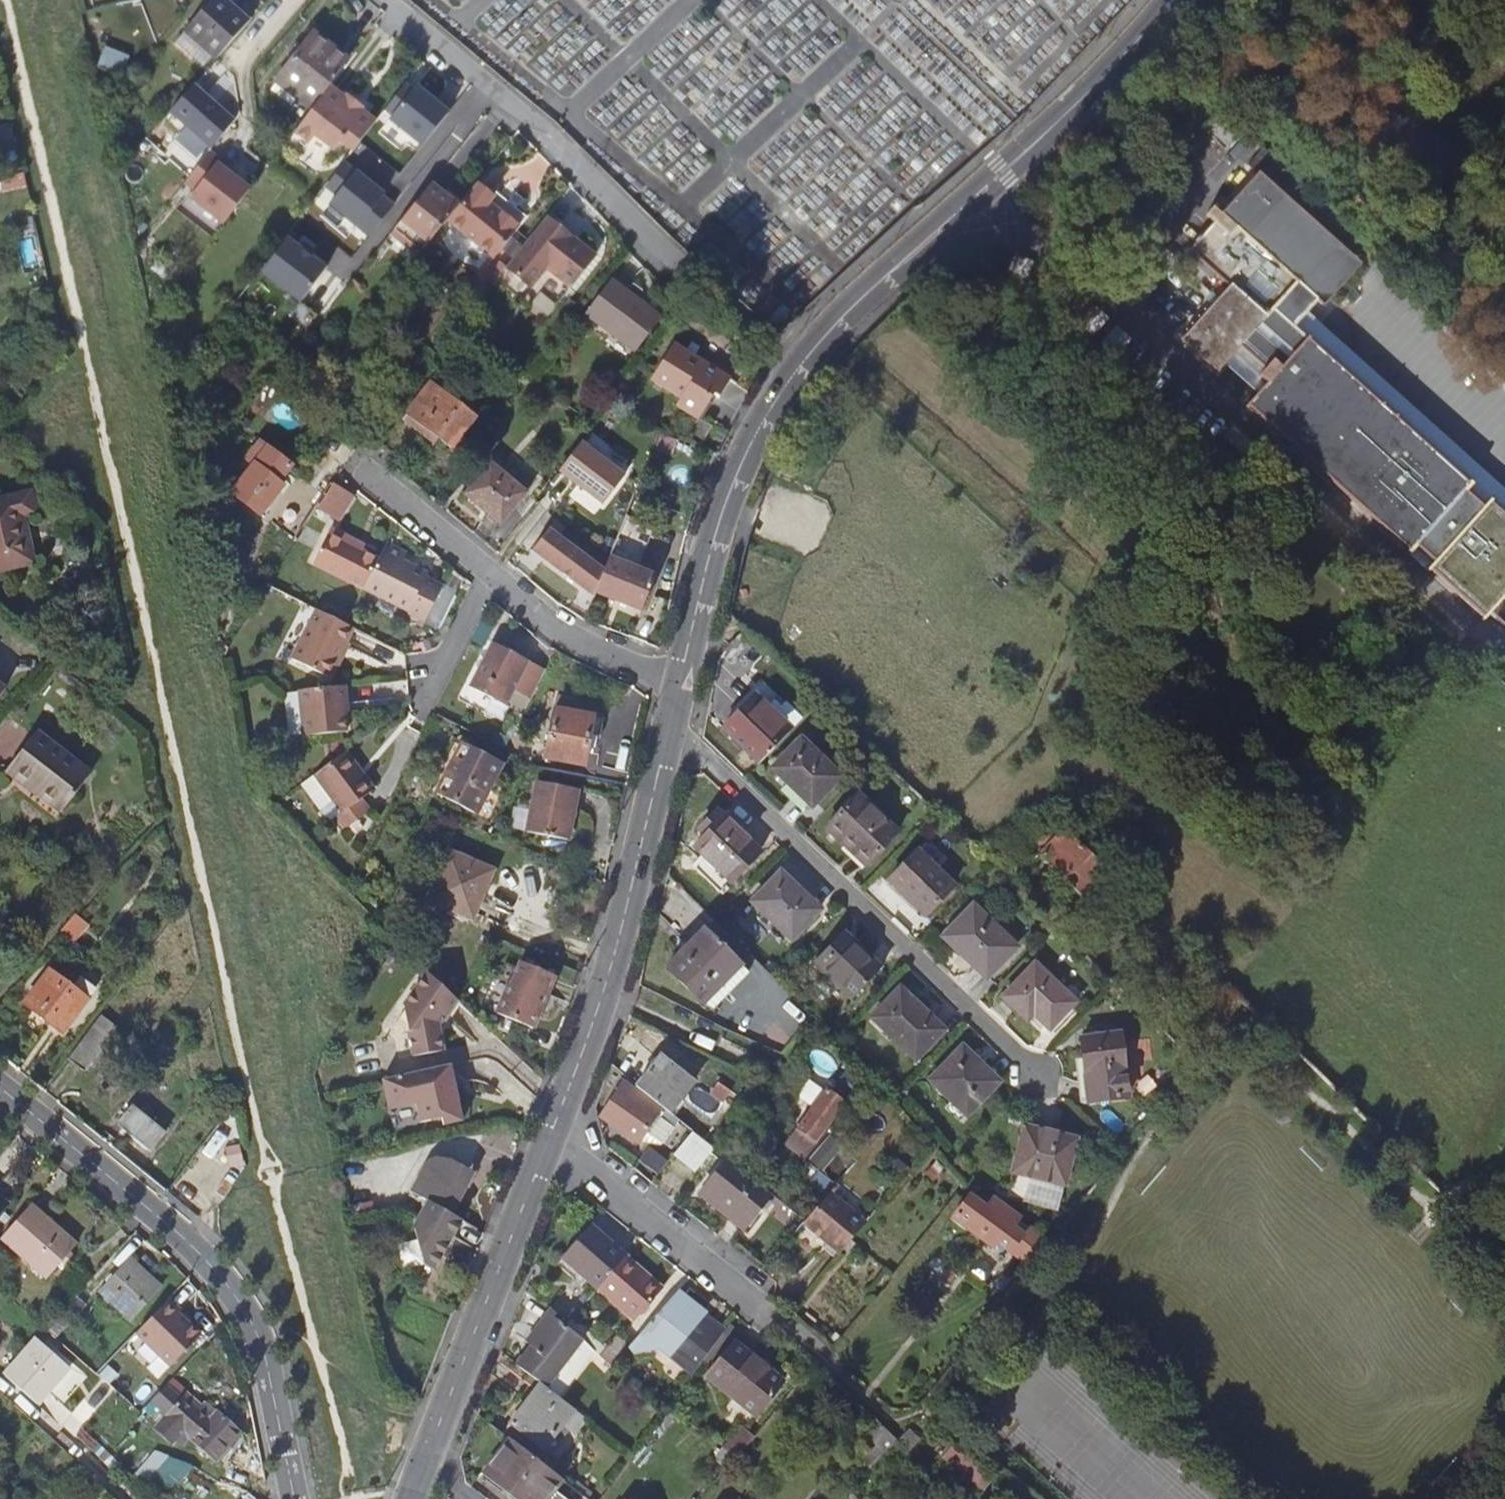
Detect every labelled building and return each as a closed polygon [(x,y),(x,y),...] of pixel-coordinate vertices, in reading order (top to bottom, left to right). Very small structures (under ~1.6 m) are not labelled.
[(247,22),(222,0),(211,0),(184,31),(215,58),(247,22)] [(348,61),(311,34),(278,78),(300,95),(297,98),(311,110),(329,86),(348,61)] [(407,80),(381,114),(414,139),(440,106),(407,80)] [(169,111),(211,149),(234,122),(192,85),(169,111)] [(375,122),(329,86),(311,110),(300,124),(293,133),(304,141),(311,141),(315,137),(334,151),(340,142),(344,138),(356,147),(358,145),(375,122)] [(1224,149),(1239,134),(1244,128),(1223,109),(1202,129),(1224,149)] [(356,147),(344,138),(340,142),(352,152),(356,147)] [(222,226),(249,191),(228,174),(231,170),(209,152),(183,184),(194,193),(188,200),(222,226)] [(325,188),(336,196),(354,172),(343,163),(325,188)] [(336,196),(329,205),(370,236),(394,205),(383,196),(384,195),(354,172),(336,196)] [(1181,340),(1217,373),(1241,346),(1275,375),(1245,409),(1408,556),(1414,550),(1431,565),(1426,571),(1482,622),(1488,615),(1504,630),(1504,518),(1487,502),(1482,508),(1465,493),(1470,487),(1293,328),(1304,317),(1355,259),(1258,174),(1202,236),(1200,235),(1195,240),(1196,242),(1189,251),(1229,287),(1181,340)] [(479,182),(478,181),(464,198),(454,211),(447,220),(495,258),(519,226),(518,221),(505,210),(499,211),(488,202),(496,193),(480,181),(479,182)] [(399,224),(394,230),(421,251),(447,220),(454,211),(427,189),(399,224)] [(596,255),(547,216),(506,266),(532,287),(547,267),(571,286),(596,255)] [(286,239),(260,272),(300,302),(326,269),(286,239)] [(585,315),(636,353),(662,318),(611,279),(585,315)] [(1081,299),(1074,305),(1264,476),(1270,469),(1186,393),(1081,299)] [(1293,328),(1470,487),(1465,493),(1482,508),(1487,502),(1504,518),(1504,498),(1304,317),(1293,328)] [(679,402),(698,413),(712,390),(718,393),(720,394),(732,374),(674,341),(653,378),(683,394),(679,402)] [(402,420),(421,434),(425,428),(439,438),(452,447),(474,416),(428,384),(402,420)] [(705,417),(718,393),(712,390),(698,413),(705,417)] [(435,444),(439,438),(425,428),(421,434),(435,444)] [(232,494),(260,515),(281,486),(277,484),(290,467),(257,443),(246,460),(252,465),(232,494)] [(568,460),(557,474),(601,508),(623,479),(579,446),(568,460)] [(464,494),(500,525),(527,492),(490,463),(464,494)] [(318,508),(327,494),(308,482),(304,487),(310,491),(304,499),(310,503),(307,506),(315,512),(318,508)] [(333,485),(327,494),(318,508),(337,520),(352,497),(333,485)] [(31,564),(22,517),(34,515),(29,492),(0,499),(0,571),(31,564)] [(308,522),(315,512),(307,506),(301,517),(308,522)] [(297,539),(308,522),(301,517),(289,535),(297,539)] [(603,572),(594,593),(641,611),(655,576),(627,565),(628,563),(637,566),(651,532),(623,520),(609,557),(603,572)] [(554,522),(547,532),(558,539),(565,529),(554,522)] [(366,590),(381,561),(364,552),(356,548),(358,543),(333,530),(316,564),(366,590)] [(594,593),(603,572),(558,539),(547,532),(531,553),(592,598),(594,593)] [(366,547),(358,543),(356,548),(364,552),(366,547)] [(389,545),(381,561),(366,590),(428,621),(444,589),(426,579),(429,574),(405,562),(408,555),(389,545)] [(1431,565),(1414,550),(1408,556),(1426,571),(1431,565)] [(356,629),(348,625),(320,611),(295,660),(331,678),(356,629)] [(736,662),(751,647),(739,636),(726,651),(736,662)] [(505,703),(512,690),(528,659),(493,641),(470,685),(505,703)] [(549,669),(528,659),(512,690),(532,701),(549,669)] [(347,687),(300,693),(305,738),(349,732),(346,705),(350,704),(347,687)] [(595,738),(599,718),(588,716),(591,701),(557,695),(554,709),(545,758),(583,765),(589,736),(595,738)] [(759,763),(791,731),(774,715),(754,696),(723,728),(759,763)] [(588,716),(599,718),(602,703),(591,701),(588,716)] [(802,719),(785,703),(774,715),(791,731),(802,719)] [(58,811),(88,772),(37,731),(9,766),(36,788),(34,792),(58,811)] [(772,769),(812,806),(840,777),(800,740),(772,769)] [(440,795),(478,814),(504,763),(467,744),(440,795)] [(349,750),(317,773),(345,812),(377,788),(349,750)] [(568,841),(579,791),(539,782),(528,833),(568,841)] [(826,828),(866,866),(897,833),(857,795),(826,828)] [(731,882),(759,852),(716,812),(699,829),(704,834),(693,845),(731,882)] [(1040,820),(1046,826),(1050,822),(1043,816),(1040,820)] [(1035,862),(1039,858),(1064,832),(1051,820),(1050,822),(1046,826),(1022,850),(1035,862)] [(1039,858),(1091,907),(1092,907),(1116,881),(1064,832),(1039,858)] [(429,901),(472,919),(492,871),(448,852),(429,901)] [(889,882),(925,916),(953,887),(917,852),(889,882)] [(1070,929),(1091,907),(1039,858),(1035,862),(1018,879),(1070,929)] [(752,902),(791,940),(819,910),(780,873),(752,902)] [(969,962),(973,959),(990,975),(1017,947),(973,906),(943,937),(969,962)] [(70,920),(61,930),(73,942),(88,925),(75,914),(70,920)] [(703,1004),(741,965),(704,929),(666,968),(703,1004)] [(814,962),(852,999),(881,969),(842,933),(814,962)] [(496,1013),(535,1029),(544,1006),(541,1005),(553,973),(520,960),(510,985),(507,984),(496,1013)] [(748,972),(741,965),(703,1004),(711,1011),(748,972)] [(1004,998),(1028,1020),(1033,1014),(1050,1029),(1075,1003),(1035,965),(1004,998)] [(23,1004),(62,1033),(87,1000),(86,999),(94,988),(80,977),(72,988),(48,970),(23,1004)] [(440,1031),(455,1002),(426,975),(405,1011),(406,1015),(399,1027),(410,1036),(416,1062),(445,1055),(440,1031)] [(872,1018),(916,1060),(943,1031),(930,1018),(928,1020),(898,991),(872,1018)] [(99,1017),(67,1059),(83,1071),(115,1029),(99,1017)] [(1089,1102),(1128,1097),(1120,1035),(1081,1039),(1089,1102)] [(967,1115),(996,1086),(974,1064),(977,1061),(962,1048),(930,1081),(967,1115)] [(656,1102),(661,1106),(670,1113),(694,1082),(660,1055),(636,1087),(656,1102)] [(459,1103),(452,1067),(382,1082),(388,1111),(415,1105),(419,1125),(441,1120),(443,1127),(462,1123),(457,1103),(459,1103)] [(635,1086),(626,1079),(619,1089),(628,1095),(635,1086)] [(727,1096),(731,1092),(719,1083),(715,1088),(727,1096)] [(656,1102),(636,1087),(635,1086),(628,1095),(619,1089),(602,1116),(639,1141),(645,1132),(648,1134),(653,1126),(650,1124),(661,1106),(656,1102)] [(810,1139),(816,1143),(844,1103),(826,1090),(798,1129),(810,1139)] [(119,1120),(152,1147),(165,1133),(131,1106),(119,1120)] [(1061,1197),(1064,1186),(1075,1139),(1023,1127),(1012,1175),(1010,1185),(1061,1197)] [(692,1133),(674,1154),(696,1172),(713,1150),(692,1133)] [(810,1158),(824,1169),(844,1145),(829,1133),(810,1158)] [(813,1147),(816,1143),(810,1139),(807,1143),(813,1147)] [(461,1218),(450,1212),(471,1173),(452,1163),(450,1159),(447,1155),(440,1154),(433,1155),(428,1160),(426,1167),(412,1190),(428,1200),(415,1225),(424,1263),(433,1268),(461,1218)] [(771,1194),(727,1159),(699,1195),(743,1230),(771,1194)] [(829,1193),(837,1184),(821,1171),(810,1185),(825,1197),(829,1193)] [(838,1254),(863,1224),(829,1193),(825,1197),(804,1221),(803,1223),(838,1254)] [(1026,1264),(1039,1248),(1012,1228),(1019,1218),(992,1199),(986,1209),(969,1197),(954,1217),(994,1246),(997,1242),(1026,1264)] [(1,1238),(47,1278),(75,1245),(29,1206),(1,1238)] [(597,1289),(626,1257),(590,1226),(561,1258),(597,1289)] [(626,1257),(597,1289),(599,1291),(634,1323),(662,1289),(626,1257)] [(129,1259),(99,1291),(130,1321),(160,1288),(129,1259)] [(694,1373),(724,1332),(676,1294),(631,1345),(636,1350),(658,1347),(694,1373)] [(44,1328),(55,1338),(85,1305),(75,1295),(44,1328)] [(586,1342),(583,1339),(553,1318),(517,1365),(541,1383),(545,1387),(559,1397),(595,1351),(593,1349),(586,1342)] [(152,1340),(153,1341),(163,1350),(172,1340),(161,1330),(152,1340)] [(607,1363),(611,1367),(631,1345),(619,1335),(606,1350),(600,1356),(607,1363)] [(595,1351),(600,1356),(606,1350),(591,1336),(586,1342),(593,1349),(595,1351)] [(4,1376),(36,1404),(69,1367),(36,1339),(4,1376)] [(154,1373),(160,1378),(176,1361),(163,1350),(153,1341),(138,1358),(124,1346),(97,1375),(109,1386),(114,1390),(124,1399),(128,1403),(154,1373)] [(706,1377),(756,1416),(783,1382),(734,1343),(706,1377)] [(559,1397),(545,1387),(541,1383),(510,1424),(544,1449),(563,1424),(575,1410),(559,1397)] [(124,1399),(114,1390),(101,1405),(111,1414),(124,1399)] [(210,1417),(183,1394),(164,1417),(156,1427),(174,1443),(176,1441),(181,1446),(188,1438),(215,1463),(242,1433),(216,1410),(210,1417)] [(587,1419),(575,1410),(563,1424),(576,1434),(587,1419)] [(898,1441),(875,1419),(862,1431),(876,1446),(861,1461),(870,1469),(898,1441)] [(174,1443),(156,1427),(154,1430),(170,1444),(172,1445),(173,1445),(174,1443)] [(908,1430),(898,1441),(909,1452),(919,1440),(908,1430)] [(930,1448),(978,1487),(986,1476),(938,1438),(930,1448)] [(510,1439),(484,1473),(518,1498),(547,1498),(553,1490),(562,1479),(510,1439)] [(722,1451),(735,1461),(741,1454),(728,1444),(722,1451)] [(729,1467),(735,1461),(722,1451),(718,1457),(729,1467)] [(553,1490),(547,1498),(565,1498),(553,1490)]
